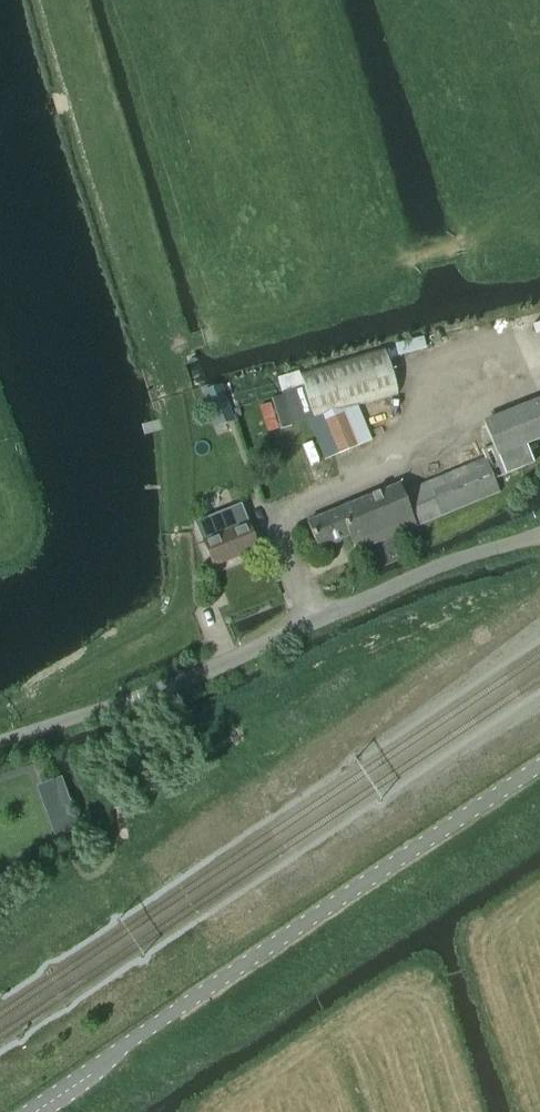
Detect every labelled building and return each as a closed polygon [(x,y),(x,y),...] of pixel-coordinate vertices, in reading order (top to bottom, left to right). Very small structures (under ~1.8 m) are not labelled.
[(316,423),(325,420),(325,421),(344,415),(397,398),(382,351),(303,376),(316,423)] [(221,385),(203,391),(216,426),(228,422),(225,412),(230,410),(221,385)] [(416,526),(499,493),(494,480),(532,464),(526,445),(539,440),(539,398),(482,421),(492,446),(481,451),(484,459),(402,492),(416,526)] [(344,415),(325,421),(339,455),(357,448),(344,415)] [(416,526),(402,492),(399,484),(306,522),(319,547),(349,535),(355,551),(416,526)] [(256,550),(247,524),(240,505),(195,523),(213,568),(256,550)]
